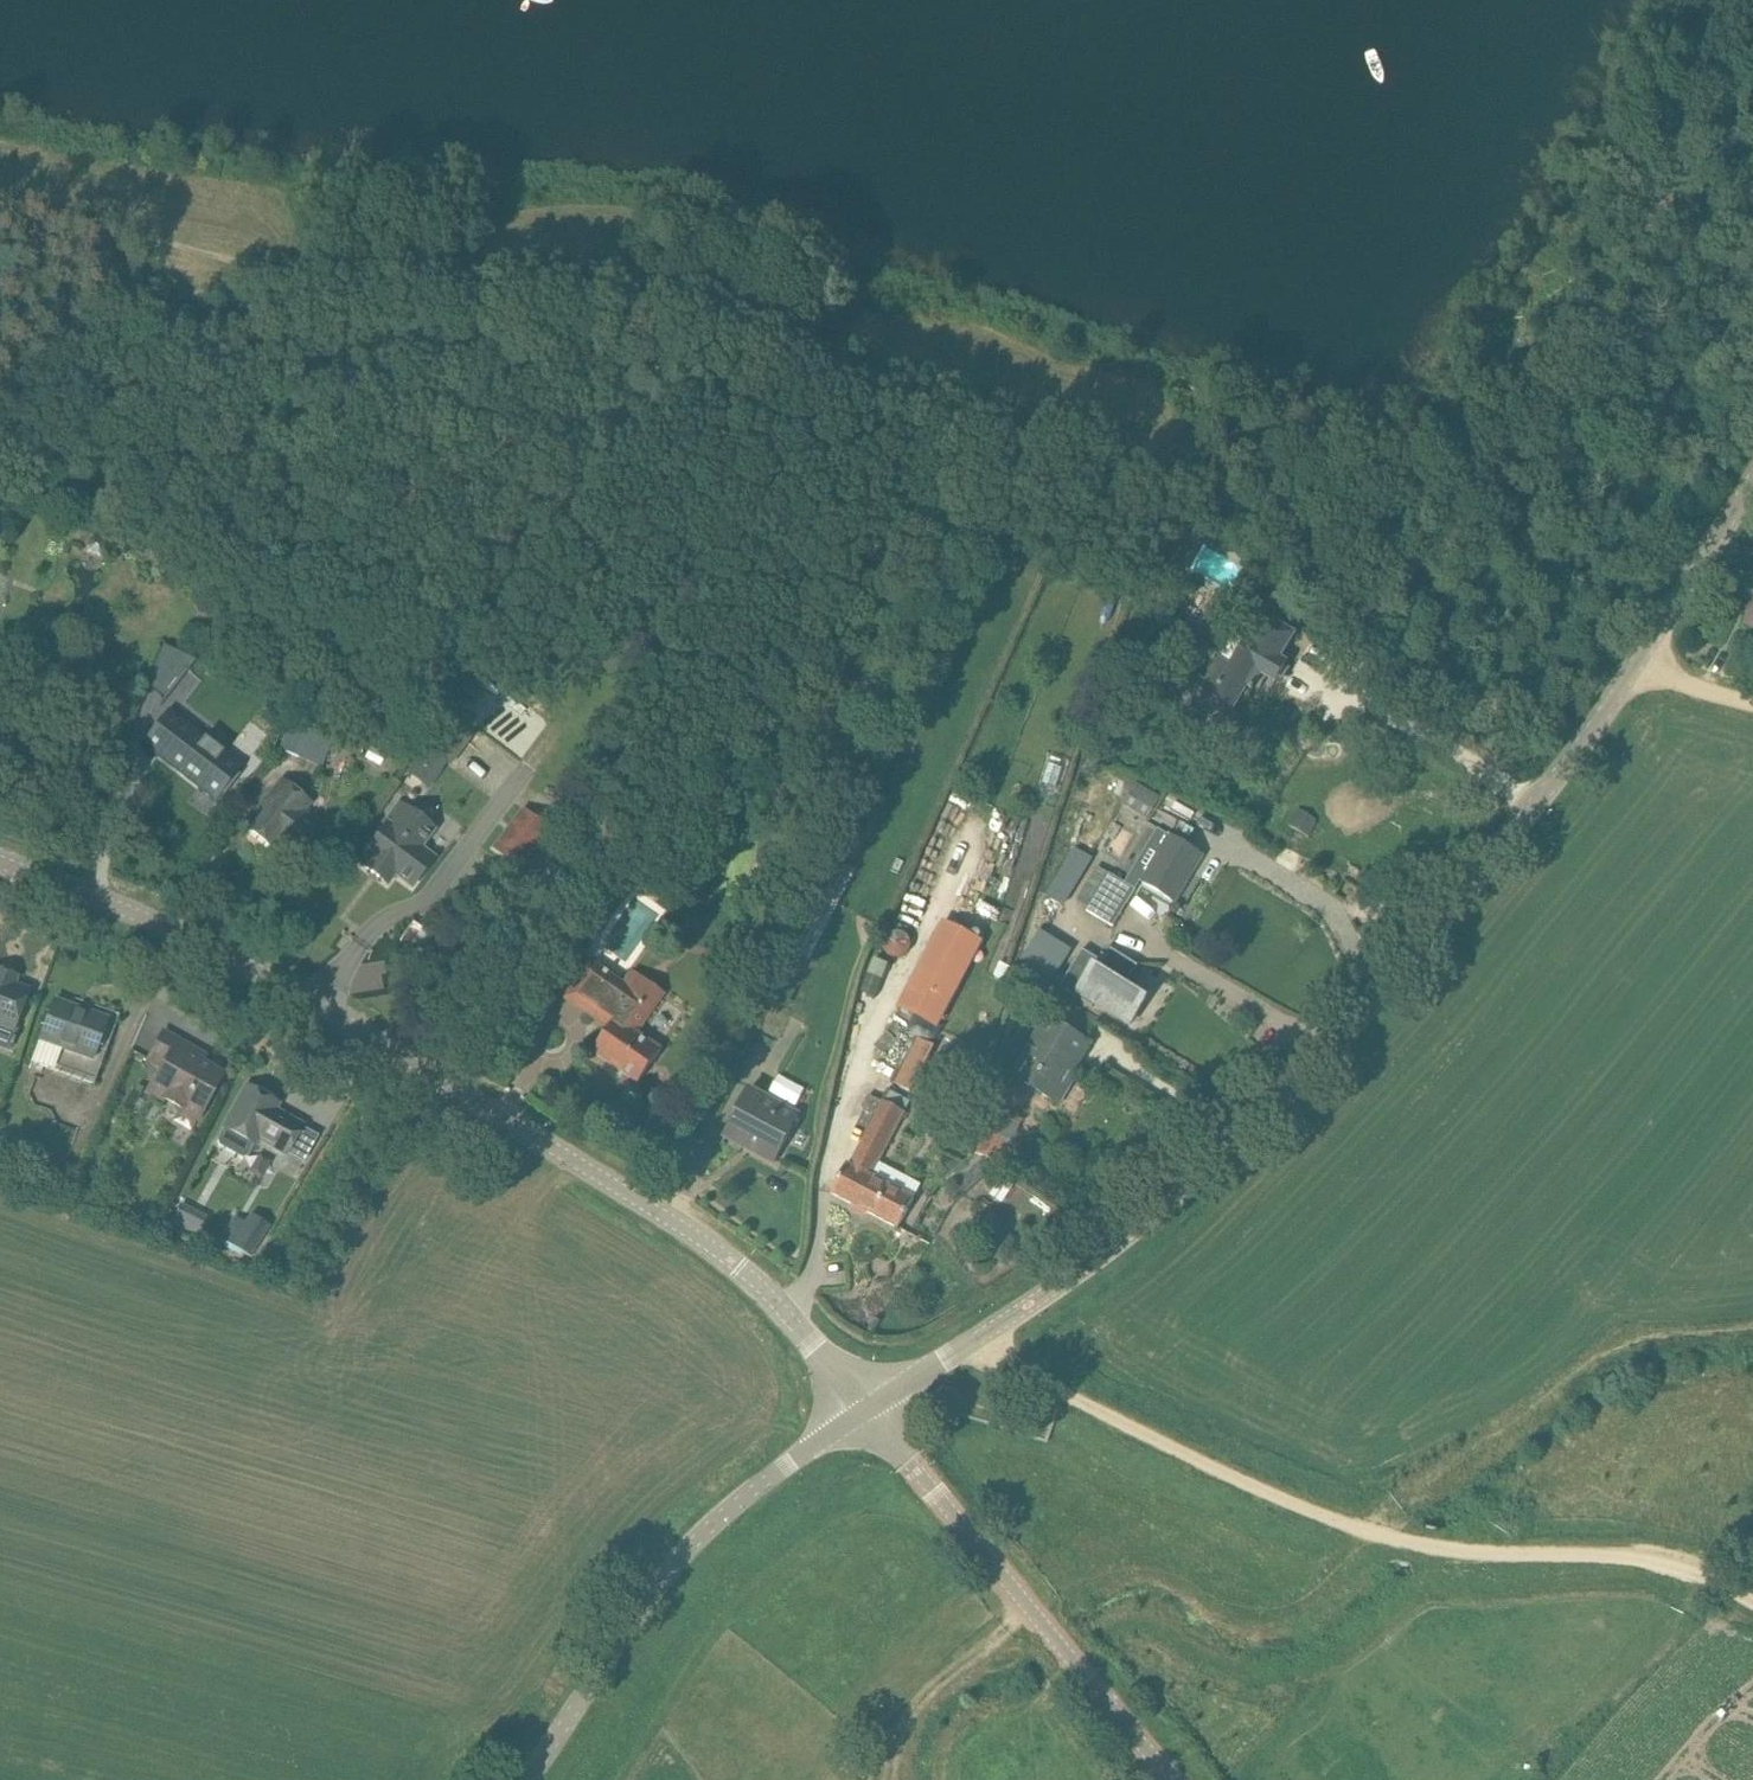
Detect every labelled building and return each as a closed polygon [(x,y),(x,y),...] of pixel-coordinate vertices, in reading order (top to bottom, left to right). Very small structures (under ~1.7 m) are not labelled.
[(83,480),(76,475),(72,481),(73,482),(66,493),(72,497),(83,480)] [(47,478),(39,480),(41,492),(49,491),(47,478)] [(86,546),(89,552),(99,555),(104,551),(106,544),(104,539),(95,536),(88,538),(86,546)] [(1744,623),(1752,628),(1752,605),(1744,623)] [(1293,634),(1272,621),(1269,619),(1256,640),(1246,635),(1230,663),(1220,657),(1205,681),(1196,676),(1185,695),(1192,700),(1188,706),(1205,716),(1211,705),(1227,715),(1245,686),(1253,690),(1256,686),(1254,685),(1262,671),(1277,680),(1287,664),(1278,658),(1293,634)] [(146,685),(165,693),(176,669),(185,673),(195,660),(164,645),(146,685)] [(464,721),(466,718),(475,706),(466,699),(457,711),(429,747),(438,754),(464,721)] [(329,721),(297,707),(291,722),(290,721),(279,749),(322,767),(333,739),(323,735),(329,721)] [(188,723),(172,711),(144,747),(160,759),(161,758),(201,790),(200,791),(218,805),(223,798),(226,799),(243,777),(241,775),(246,769),(228,755),(227,757),(187,725),(188,723)] [(300,850),(315,831),(320,825),(304,812),(310,803),(282,781),(246,826),(274,848),(284,837),(300,850)] [(1123,805),(1149,820),(1162,798),(1136,783),(1123,805)] [(438,834),(393,795),(377,813),(379,815),(357,840),(374,855),(365,864),(389,885),(397,875),(413,889),(436,862),(423,851),(438,834)] [(1298,810),(1289,826),(1308,836),(1317,821),(1298,810)] [(525,812),(498,847),(522,865),(549,831),(525,812)] [(1202,856),(1203,855),(1167,834),(1157,850),(1148,845),(1136,864),(1145,870),(1140,880),(1175,901),(1188,880),(1186,879),(1200,855),(1202,856)] [(1136,889),(1116,877),(1097,866),(1077,900),(1089,907),(1087,910),(1114,926),(1136,889)] [(408,950),(423,928),(413,921),(398,943),(408,950)] [(1022,959),(1052,983),(1077,951),(1047,927),(1022,959)] [(939,1024),(978,944),(944,928),(905,1008),(939,1024)] [(1144,951),(1117,934),(1109,947),(1089,935),(1066,972),(1099,993),(1102,989),(1137,1011),(1153,984),(1131,971),(1144,951)] [(663,1048),(640,1032),(667,993),(632,970),(624,981),(592,958),(565,998),(609,1028),(594,1051),(639,1083),(663,1048)] [(1027,974),(1001,963),(995,977),(1022,987),(1027,974)] [(0,970),(0,1028),(13,1033),(28,992),(13,986),(17,976),(0,970)] [(1024,987),(1067,1014),(1073,1004),(1030,977),(1024,987)] [(94,1086),(114,1032),(120,1014),(75,998),(69,1016),(51,1009),(31,1063),(94,1086)] [(1076,1076),(1070,1073),(1085,1047),(1042,1022),(1011,1076),(1033,1089),(1054,1101),(1056,1096),(1062,1100),(1076,1076)] [(893,1083),(911,1092),(934,1045),(916,1037),(893,1083)] [(973,1043),(962,1072),(982,1080),(994,1051),(973,1043)] [(203,1063),(206,1057),(191,1048),(187,1055),(173,1047),(164,1065),(162,1064),(147,1092),(198,1121),(224,1075),(203,1063)] [(801,1105),(810,1088),(781,1073),(772,1090),(801,1105)] [(286,1156),(303,1126),(275,1110),(279,1103),(247,1085),(217,1140),(218,1145),(242,1158),(248,1156),(253,1147),(254,1148),(258,1141),(286,1156)] [(775,1163),(785,1142),(800,1114),(750,1088),(725,1137),(775,1163)] [(872,1175),(906,1112),(885,1102),(878,1115),(852,1165),(847,1163),(832,1193),(899,1228),(916,1198),(872,1175)] [(991,1108),(974,1152),(1000,1162),(1018,1118),(991,1108)] [(18,1155),(0,1148),(0,1168),(12,1172),(18,1155)] [(1003,1203),(1014,1185),(1002,1177),(991,1195),(1003,1203)] [(210,1216),(181,1202),(171,1222),(200,1236),(210,1216)] [(234,1217),(222,1238),(251,1256),(270,1226),(251,1215),(246,1223),(234,1217)] [(1030,1422),(1044,1427),(1046,1427),(1050,1416),(1033,1410),(1030,1422)]
